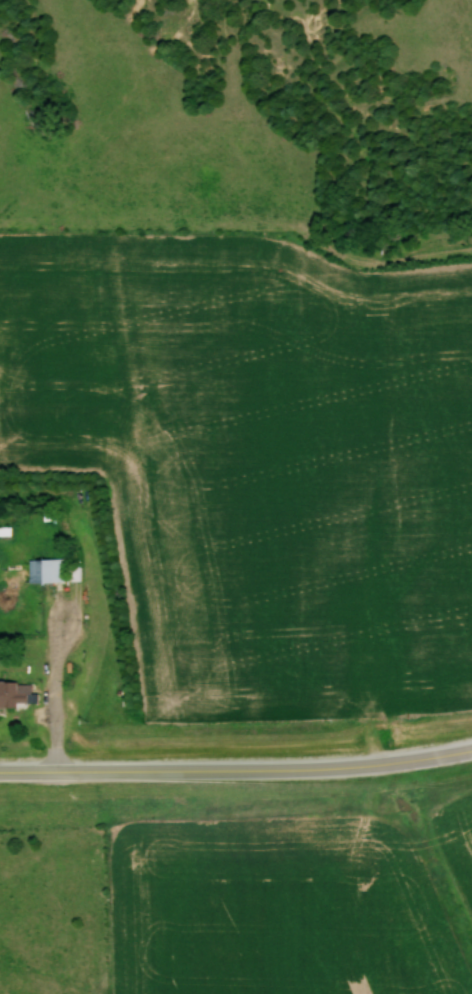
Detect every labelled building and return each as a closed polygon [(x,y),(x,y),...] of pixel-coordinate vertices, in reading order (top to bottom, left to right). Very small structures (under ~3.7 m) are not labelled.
[(29,560),(29,582),(64,582),(64,560),(29,560)] [(78,568),(68,568),(68,581),(78,581),(78,568)] [(37,706),(37,693),(31,693),(31,681),(0,681),(0,706),(37,706)]
